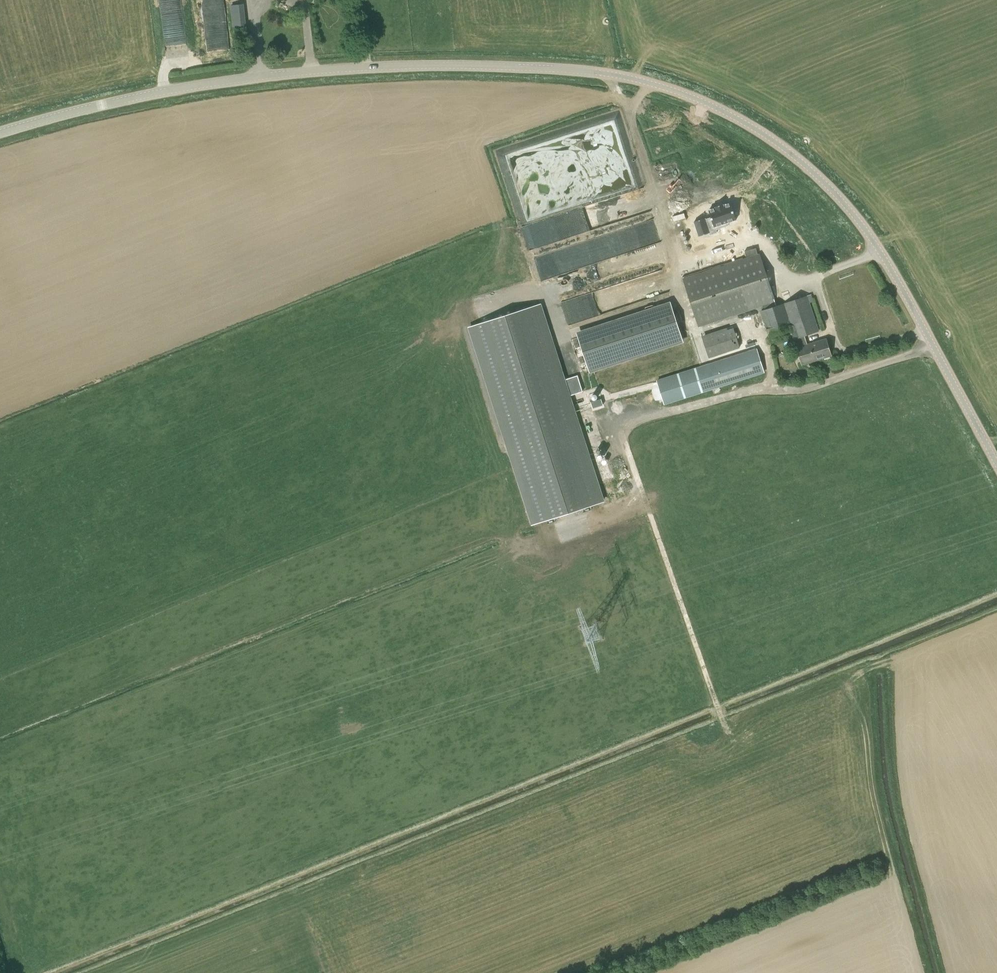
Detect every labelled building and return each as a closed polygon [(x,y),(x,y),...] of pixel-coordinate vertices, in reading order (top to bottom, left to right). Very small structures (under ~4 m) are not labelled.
[(227,7),(229,28),(245,26),(243,5),(227,7)] [(715,208),(709,210),(714,227),(736,220),(731,203),(724,205),(723,204),(715,207),(715,208)] [(705,218),(694,222),(699,236),(710,233),(705,218)] [(811,295),(807,296),(776,306),(775,302),(776,302),(760,254),(682,279),(698,327),(763,306),(764,310),(760,311),(768,337),(791,329),(793,338),(792,338),(795,349),(797,348),(802,364),(831,356),(826,339),(807,345),(804,336),(819,331),(809,303),(813,301),(811,295)] [(567,322),(609,311),(604,290),(561,301),(567,322)] [(589,373),(684,342),(670,301),(576,332),(589,373)] [(534,525),(603,503),(541,308),(472,330),(534,525)] [(740,348),(733,328),(702,338),(708,358),(740,348)] [(664,405),(764,373),(756,349),(656,381),(664,405)] [(579,385),(568,388),(570,396),(582,392),(579,385)] [(601,398),(591,402),(592,408),(603,405),(601,398)]
